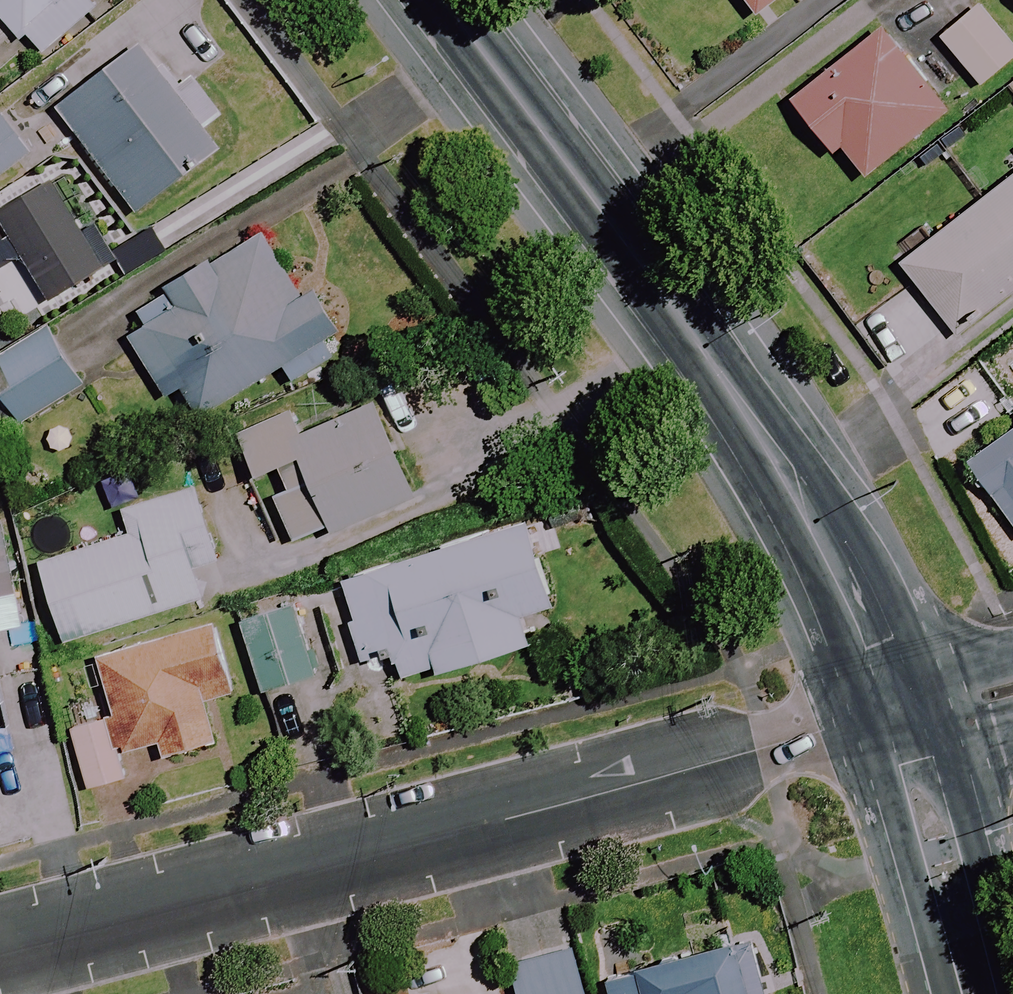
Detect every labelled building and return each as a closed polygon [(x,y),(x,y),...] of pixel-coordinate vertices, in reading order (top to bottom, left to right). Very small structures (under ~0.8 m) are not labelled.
[(16,37),(37,61),(108,0),(0,0),(0,18),(16,37)] [(754,13),(772,0),(745,0),(754,13)] [(939,38),(981,91),(1012,66),(1012,53),(978,8),(939,38)] [(792,103),(836,158),(844,152),(865,178),(948,112),(884,31),(792,103)] [(140,48),(59,108),(142,219),(223,158),(140,48)] [(30,161),(0,120),(0,183),(30,161)] [(22,262),(55,315),(126,271),(63,171),(0,211),(0,276),(22,262)] [(901,265),(958,337),(1012,293),(1012,176),(901,265)] [(200,417),(283,369),(293,387),(352,352),(329,312),(314,287),(297,296),(263,238),(168,293),(178,310),(132,338),(167,399),(184,389),(200,417)] [(0,359),(0,391),(24,428),(88,387),(49,327),(0,359)] [(418,497),(380,404),(301,437),(291,413),(239,435),(258,482),(265,478),(294,548),(418,497)] [(963,462),(1012,532),(1012,426),(963,462)] [(200,607),(190,567),(216,560),(199,491),(157,502),(120,512),(127,539),(43,560),(65,642),(200,607)] [(553,607),(528,526),(342,582),(366,662),(393,653),(403,686),(529,648),(520,617),(553,607)] [(0,554),(0,601),(12,598),(0,554)] [(297,610),(242,625),(261,697),(316,682),(297,610)] [(234,696),(216,626),(98,657),(114,719),(72,730),(88,791),(125,782),(118,756),(157,745),(161,759),(214,745),(203,704),(234,696)] [(753,943),(605,978),(609,993),(607,993),(765,993),(753,943)] [(571,945),(513,959),(521,993),(583,993),(571,945)]
